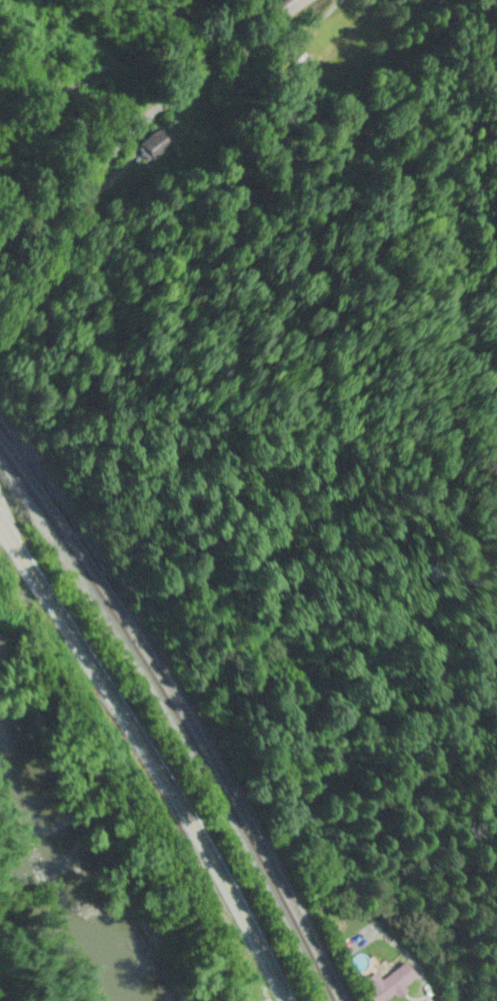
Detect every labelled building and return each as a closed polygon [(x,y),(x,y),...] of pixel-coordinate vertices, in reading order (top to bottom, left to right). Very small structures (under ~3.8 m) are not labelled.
[(134,146),(147,164),(169,149),(156,131),(134,146)] [(366,1000),(388,1000),(402,991),(400,989),(414,979),(403,964),(377,982),(369,971),(360,978),(368,990),(362,995),(366,1000)]
